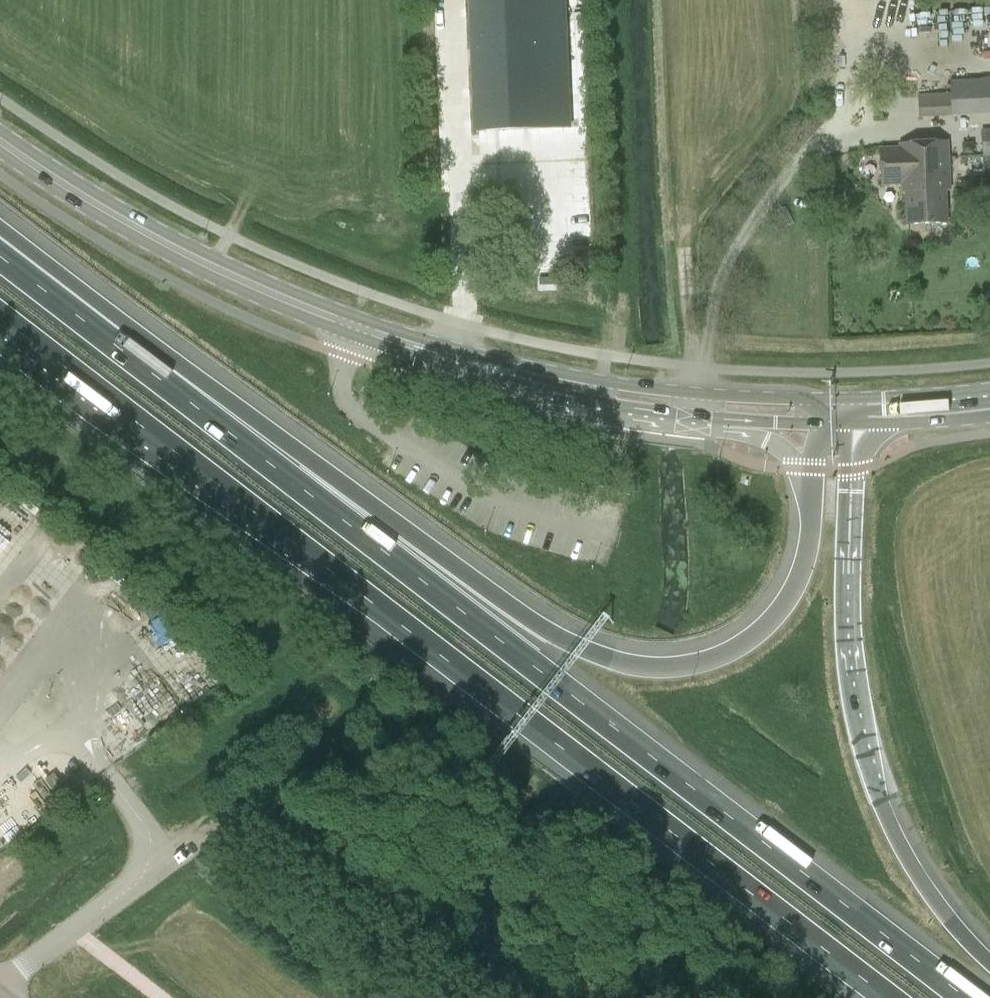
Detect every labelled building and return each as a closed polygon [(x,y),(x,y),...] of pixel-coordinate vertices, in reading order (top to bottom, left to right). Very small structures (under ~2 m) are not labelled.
[(473,96),(474,131),(569,127),(568,92),(564,0),(469,0),(473,96)] [(919,117),(989,114),(989,78),(950,79),(951,91),(918,92),(919,117)] [(989,157),(989,128),(981,129),(983,157),(989,157)] [(899,150),(880,150),(882,184),(901,183),(902,193),(905,192),(907,224),(947,223),(946,190),(949,190),(947,141),(899,143),(899,150)] [(148,732),(135,712),(106,731),(120,751),(148,732)] [(45,779),(58,796),(66,789),(53,772),(45,779)] [(9,834),(44,808),(23,779),(12,787),(9,783),(0,789),(0,827),(3,825),(9,834)]
